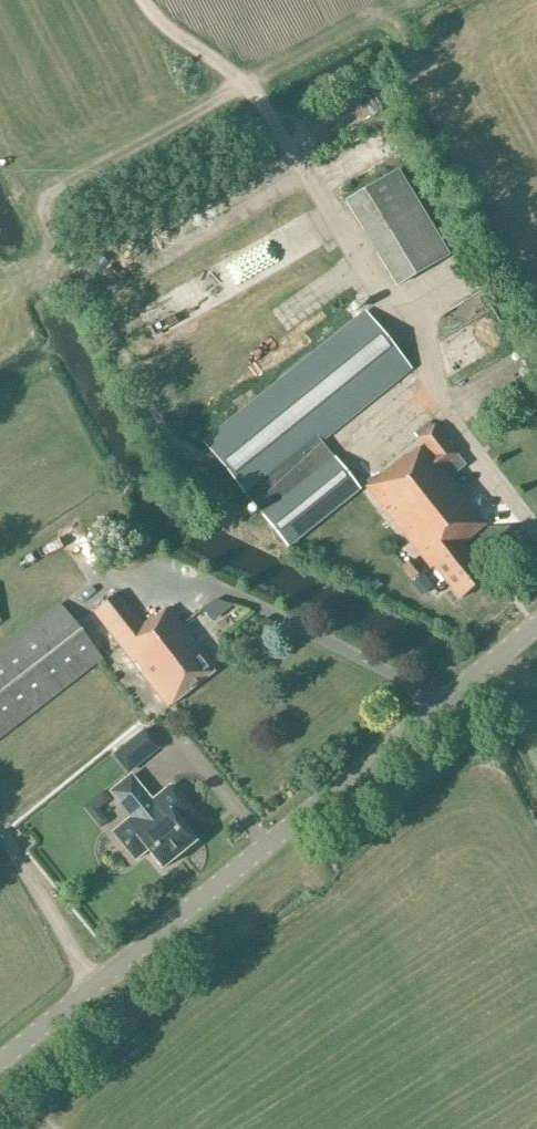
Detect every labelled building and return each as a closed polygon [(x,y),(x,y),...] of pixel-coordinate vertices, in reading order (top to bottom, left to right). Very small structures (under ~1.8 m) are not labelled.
[(339,147),(345,159),(363,150),(357,139),(339,147)] [(396,285),(447,254),(397,170),(346,201),(396,285)] [(269,313),(285,334),(345,289),(329,268),(269,313)] [(366,314),(205,445),(249,499),(321,441),(410,368),(366,314)] [(455,370),(443,374),(447,390),(460,386),(455,370)] [(468,465),(436,426),(419,440),(424,447),(410,458),(408,455),(368,487),(433,568),(436,566),(462,599),(488,579),(462,547),(489,524),(452,478),(468,465)] [(321,441),(249,499),(251,501),(251,500),(265,517),(265,518),(289,548),(360,490),(321,441)] [(379,588),(383,585),(379,580),(375,584),(379,588)] [(142,626),(118,595),(94,614),(152,691),(167,711),(194,691),(217,672),(169,610),(156,621),(154,618),(142,626)] [(198,609),(213,630),(226,622),(211,601),(198,609)] [(75,625),(60,605),(0,651),(0,740),(65,691),(102,661),(96,653),(75,625)] [(254,634),(269,653),(285,641),(270,622),(254,634)] [(149,791),(167,775),(158,765),(140,781),(149,791)] [(152,798),(131,773),(107,792),(129,818),(110,832),(135,863),(147,854),(162,872),(198,842),(184,825),(195,815),(170,784),(152,798)]
